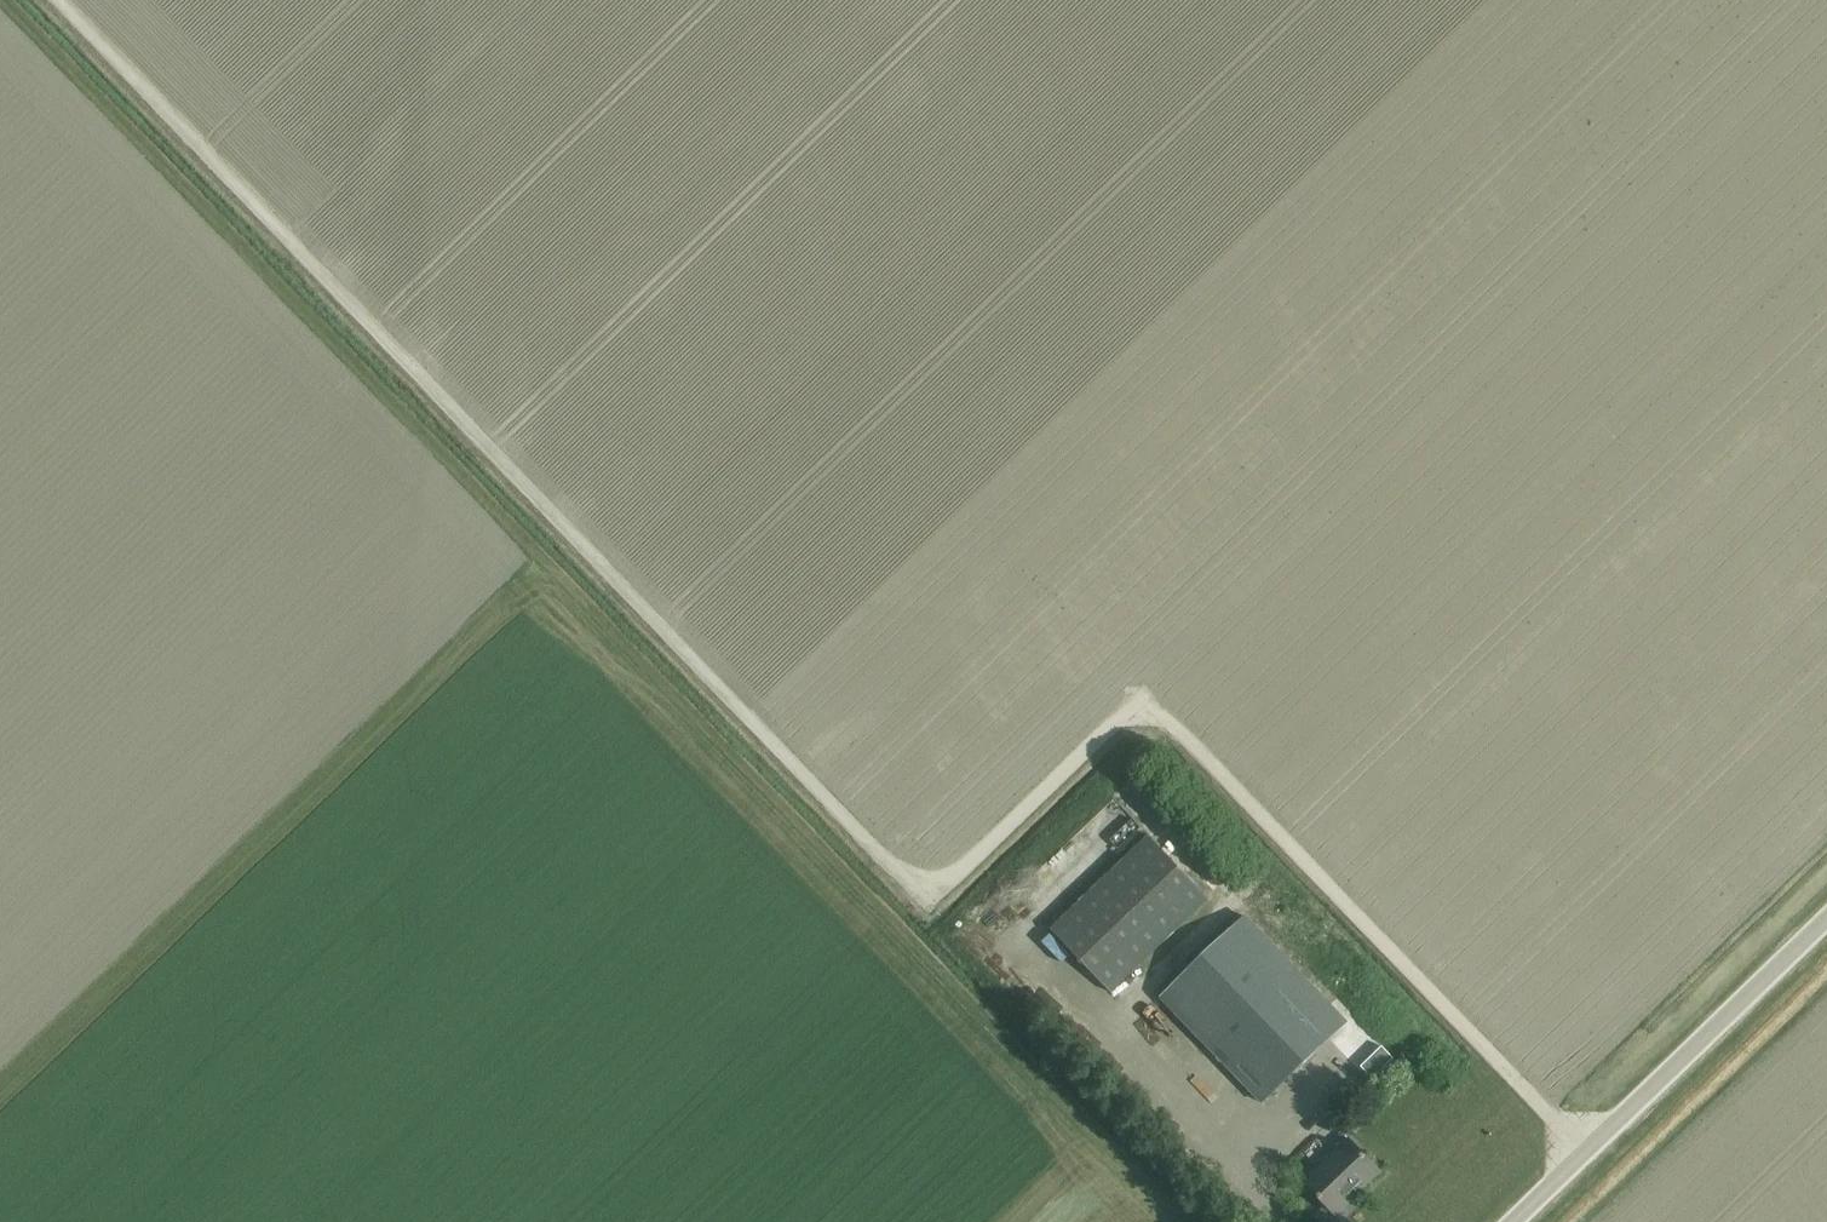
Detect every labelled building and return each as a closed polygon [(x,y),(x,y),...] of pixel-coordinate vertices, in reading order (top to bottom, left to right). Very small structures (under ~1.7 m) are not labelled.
[(1111,993),(1208,899),(1148,836),(1050,930),(1111,993)] [(1261,1103),(1346,1021),(1245,917),(1161,998),(1261,1103)] [(1334,1214),(1379,1171),(1348,1139),(1304,1182),(1334,1214)]
